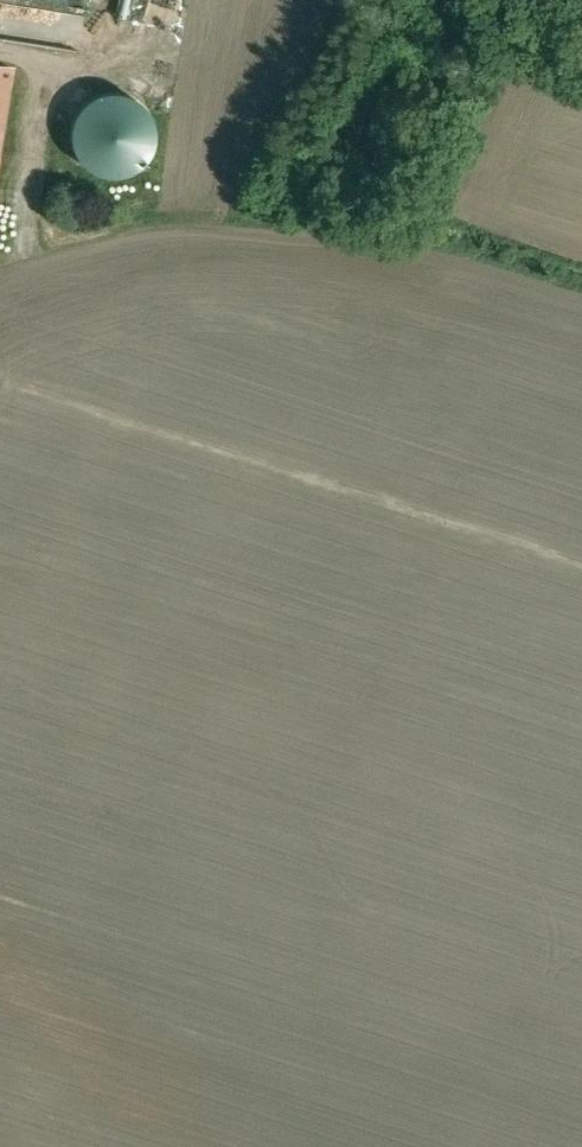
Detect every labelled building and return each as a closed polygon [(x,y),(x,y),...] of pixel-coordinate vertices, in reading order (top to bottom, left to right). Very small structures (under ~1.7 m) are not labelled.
[(86,8),(87,0),(12,0),(86,8)] [(0,66),(0,142),(12,68),(0,66)] [(70,99),(75,177),(148,172),(143,95),(70,99)]
